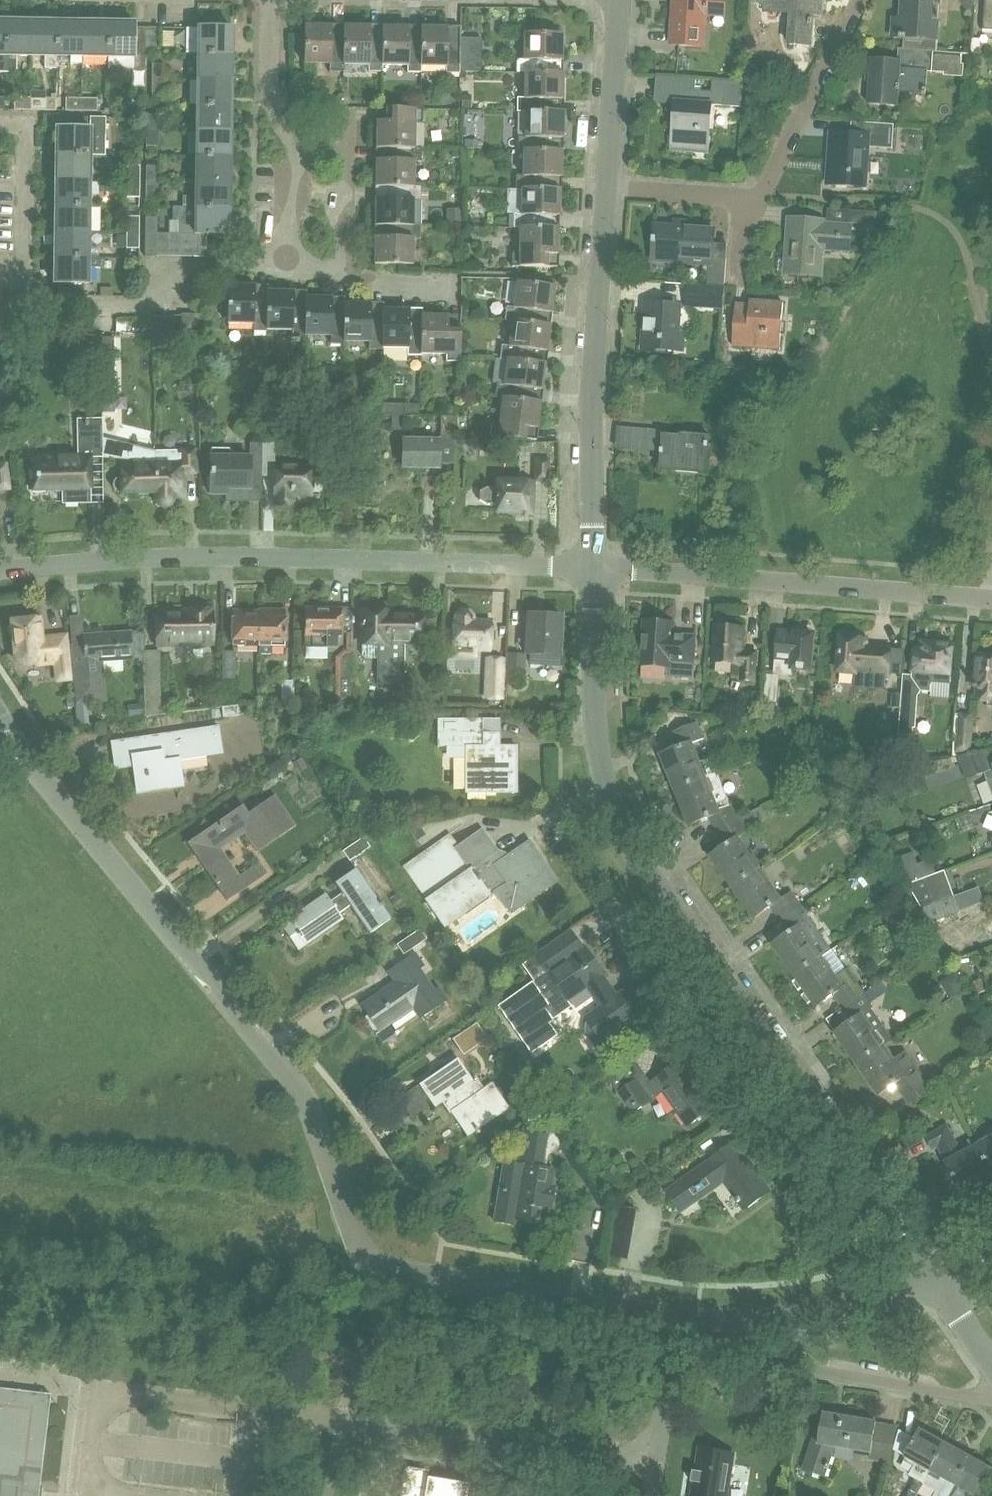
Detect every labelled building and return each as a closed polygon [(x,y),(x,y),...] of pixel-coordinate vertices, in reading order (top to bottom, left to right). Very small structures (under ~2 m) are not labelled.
[(726,0),(673,0),(670,46),(703,48),(705,15),(725,16),(726,0)] [(764,11),(791,12),(789,47),(811,48),(814,14),(821,15),(822,6),(818,6),(818,0),(765,0),(764,11)] [(899,39),(899,41),(906,41),(906,39),(936,41),(938,0),(902,0),(899,39)] [(959,1),(966,9),(972,10),(973,0),(959,0),(959,1)] [(983,18),(991,18),(991,0),(984,0),(983,18)] [(17,57),(30,57),(31,22),(5,21),(5,57),(4,74),(16,74),(17,57)] [(31,22),(30,57),(44,58),(44,68),(56,69),(56,64),(56,58),(56,22),(31,22)] [(56,58),(56,64),(81,64),(82,58),(82,23),(56,22),(56,58)] [(82,58),(108,59),(108,23),(82,23),(82,58)] [(108,59),(107,70),(133,71),(133,72),(146,72),(146,54),(146,29),(134,29),(134,24),(108,23),(108,59)] [(304,24),(304,62),(329,62),(329,70),(343,70),(343,63),(343,36),(329,36),(329,24),(304,24)] [(343,36),(343,63),(368,63),(368,71),(381,71),(381,64),(381,37),(368,37),(368,25),(343,25),(343,36)] [(381,37),(381,64),(407,64),(407,72),(420,72),(420,64),(420,37),(407,37),(407,25),(381,25),(381,37)] [(420,37),(420,64),(445,65),(445,72),(460,73),(460,38),(445,38),(445,26),(420,26),(420,37)] [(158,29),(146,29),(146,54),(158,54),(158,29)] [(186,29),(186,55),(196,55),(231,55),(231,29),(197,29),(186,29)] [(515,58),(515,73),(523,73),(549,73),(550,61),(561,62),(562,33),(524,32),(523,58),(515,58)] [(461,38),(460,72),(481,72),(482,39),(461,38)] [(973,38),(972,52),(980,52),(981,38),(973,38)] [(870,59),(868,81),(867,104),(897,106),(898,90),(922,92),(922,94),(925,94),(926,71),(944,72),(944,76),(963,77),(964,64),(962,64),(962,53),(920,50),(918,69),(899,67),(899,61),(870,59)] [(231,80),(231,55),(196,55),(196,80),(231,80)] [(151,79),(164,80),(165,63),(151,63),(151,79)] [(516,97),(516,111),(525,111),(548,111),(548,99),(561,100),(562,76),(562,74),(561,74),(549,73),(523,73),(523,97),(516,97)] [(695,78),(667,76),(667,78),(673,78),(671,101),(665,100),(665,104),(671,104),(670,126),(672,126),(670,150),(707,153),(711,105),(742,107),(743,82),(711,79),(710,92),(694,90),(695,78)] [(164,95),(164,80),(151,79),(151,95),(164,95)] [(230,107),(231,80),(196,80),(196,106),(230,107)] [(335,96),(335,101),(338,105),(344,105),(348,101),(348,96),(344,92),(339,92),(335,96)] [(462,94),(462,107),(471,108),(471,94),(462,94)] [(29,110),(29,98),(14,98),(14,110),(29,110)] [(29,98),(29,110),(45,111),(45,98),(29,98)] [(80,111),(81,99),(65,98),(64,111),(80,111)] [(97,99),(81,99),(80,111),(96,111),(97,99)] [(230,107),(196,106),(195,132),(230,132),(230,107)] [(375,146),(387,147),(413,147),(414,123),(421,123),(422,108),(387,107),(387,123),(375,123),(375,146)] [(516,136),(516,150),(522,150),(546,150),(547,138),(561,139),(562,112),(561,112),(548,111),(525,111),(524,136),(516,136)] [(55,128),(55,154),(89,155),(105,155),(106,117),(60,116),(60,128),(55,128)] [(146,131),(159,131),(159,116),(146,116),(146,131)] [(893,147),(894,124),(851,121),(850,132),(830,130),(828,158),(834,158),(833,184),(865,186),(868,145),(893,147)] [(159,146),(159,131),(146,131),(146,146),(159,146)] [(230,159),(230,132),(195,132),(195,158),(230,159)] [(464,139),(464,148),(477,148),(477,139),(464,139)] [(387,185),(413,185),(414,162),(421,162),(421,147),(413,147),(387,147),(387,162),(375,162),(375,185),(387,185)] [(452,147),(452,156),(462,157),(462,147),(452,147)] [(515,172),(514,188),(515,188),(519,188),(545,188),(545,177),(559,177),(559,150),(546,150),(522,150),(522,172),(515,172)] [(89,155),(55,154),(54,180),(89,180),(89,155)] [(230,159),(195,158),(195,183),(230,183),(230,159)] [(127,181),(139,181),(139,165),(127,165),(127,181)] [(145,182),(158,182),(158,165),(146,165),(145,182)] [(54,180),(54,205),(88,206),(89,180),(54,180)] [(139,197),(139,181),(127,181),(126,197),(139,197)] [(158,197),(158,182),(145,182),(145,197),(158,197)] [(229,209),(230,183),(195,183),(195,195),(182,195),(182,208),(195,208),(229,209)] [(386,224),(413,224),(413,200),(420,200),(421,186),(413,185),(387,185),(387,200),(375,200),(375,224),(386,224)] [(512,220),(512,227),(519,228),(544,228),(544,217),(556,217),(557,189),(545,188),(519,188),(519,213),(512,213),(512,214),(512,220)] [(54,231),(88,232),(88,206),(54,205),(54,231)] [(229,235),(229,209),(195,208),(182,208),(173,208),(173,221),(178,221),(178,235),(181,235),(193,235),(206,235),(229,235)] [(446,208),(446,224),(462,224),(462,208),(446,208)] [(875,223),(875,211),(827,209),(826,225),(822,224),(823,219),(789,217),(787,257),(778,256),(777,270),(786,270),(786,274),(818,276),(820,247),(849,249),(851,226),(850,226),(850,222),(875,223)] [(126,232),(138,233),(139,217),(126,216),(126,232)] [(144,217),(144,235),(157,235),(157,217),(144,217)] [(420,224),(413,224),(386,224),(386,238),(375,238),(374,264),(413,265),(413,239),(420,239),(420,224)] [(709,259),(707,285),(724,286),(726,258),(711,257),(713,229),(654,225),(651,260),(678,262),(678,257),(709,259)] [(511,252),(511,266),(532,267),(542,267),(542,255),(554,255),(555,229),(544,228),(519,228),(518,240),(518,252),(511,252)] [(54,231),(53,256),(88,257),(100,257),(100,247),(88,247),(88,232),(54,231)] [(138,249),(138,233),(126,232),(126,248),(138,249)] [(156,257),(157,235),(144,235),(144,256),(156,257)] [(169,235),(157,235),(156,257),(168,257),(169,235)] [(169,235),(168,257),(181,257),(181,235),(178,235),(169,235)] [(193,257),(193,235),(181,235),(181,257),(193,257)] [(206,235),(193,235),(193,257),(206,257),(206,235)] [(100,257),(88,257),(53,256),(53,282),(57,282),(57,295),(83,295),(83,283),(87,283),(88,267),(100,267),(100,257)] [(538,309),(550,311),(553,285),(517,281),(514,307),(506,306),(504,319),(512,320),(537,323),(538,309)] [(723,308),(724,286),(707,285),(687,284),(686,305),(723,308)] [(227,285),(227,323),(252,323),(252,332),(266,332),(266,330),(267,297),(253,297),(253,285),(227,285)] [(100,287),(100,295),(112,295),(113,287),(100,287)] [(267,297),(266,330),(292,331),(292,338),(305,338),(305,336),(306,304),(292,304),(292,292),(267,291),(267,297)] [(306,304),(305,336),(331,336),(330,344),(342,344),(342,341),(343,309),(331,309),(331,297),(306,297),(306,304)] [(781,348),(783,302),(756,301),(756,305),(735,304),(733,346),(781,348)] [(676,318),(681,318),(682,304),(645,302),(643,349),(683,351),(684,333),(675,332),(676,318)] [(343,309),(342,341),(367,342),(367,349),(382,349),(382,346),(382,316),(367,316),(367,304),(343,304),(343,309)] [(462,306),(462,317),(473,318),(473,310),(468,306),(462,306)] [(382,316),(382,346),(406,347),(406,354),(420,354),(420,352),(421,322),(406,322),(407,310),(382,310),(382,316)] [(203,312),(181,312),(181,335),(203,335),(203,312)] [(153,348),(167,347),(165,315),(151,316),(153,348)] [(421,322),(420,352),(446,353),(446,362),(460,362),(460,329),(446,329),(446,317),(421,317),(421,322)] [(537,323),(512,320),(509,345),(502,344),(500,358),(507,359),(532,362),(534,348),(546,349),(549,325),(537,323)] [(114,365),(115,365),(114,337),(101,338),(102,365),(114,365)] [(102,365),(101,338),(75,338),(76,366),(102,365)] [(461,343),(461,354),(468,354),(472,354),(472,348),(468,343),(461,343)] [(264,356),(264,365),(274,365),(274,356),(264,356)] [(532,362),(507,359),(504,383),(497,382),(495,396),(502,397),(528,400),(529,386),(541,388),(544,363),(532,362)] [(114,365),(102,365),(102,391),(114,391),(114,365)] [(725,400),(741,400),(741,385),(726,384),(725,400)] [(537,426),(539,401),(528,400),(502,397),(499,421),(492,421),(490,435),(523,439),(525,425),(537,426)] [(382,402),(381,415),(402,416),(402,413),(419,414),(419,404),(403,403),(382,402)] [(390,416),(390,430),(403,430),(403,416),(390,416)] [(442,416),(442,436),(455,437),(455,417),(442,416)] [(78,419),(78,456),(31,457),(31,488),(63,488),(63,502),(91,502),(90,456),(102,456),(101,419),(78,419)] [(643,449),(645,431),(618,429),(617,447),(643,449)] [(663,450),(661,467),(706,470),(708,454),(710,454),(714,454),(713,444),(708,444),(709,438),(682,436),(682,437),(666,436),(664,436),(663,450)] [(438,469),(439,464),(439,439),(403,438),(402,468),(438,469)] [(119,492),(156,491),(155,451),(106,440),(106,459),(132,461),(132,464),(121,464),(121,478),(119,478),(116,479),(114,480),(112,483),(112,487),(113,490),(116,492),(119,492)] [(211,448),(210,476),(208,476),(208,486),(210,486),(210,493),(225,494),(225,501),(262,501),(262,443),(249,443),(249,457),(232,457),(232,453),(227,448),(211,448)] [(182,449),(182,453),(178,453),(176,450),(155,451),(156,491),(157,491),(157,499),(158,502),(160,505),(162,506),(166,506),(169,504),(170,502),(171,499),(171,496),(183,496),(183,476),(185,476),(185,472),(196,472),(195,449),(182,449)] [(15,492),(10,452),(0,454),(0,494),(15,492)] [(548,481),(548,480),(548,460),(534,460),(535,481),(548,481)] [(311,465),(274,465),(274,494),(277,494),(277,502),(280,505),(290,505),(292,503),(292,494),(312,494),(311,465)] [(532,513),(532,483),(498,483),(498,488),(486,488),(479,491),(479,500),(485,505),(497,505),(497,512),(532,513)] [(305,606),(304,646),(336,646),(336,639),(341,639),(341,631),(341,628),(341,612),(319,611),(319,607),(305,606)] [(213,643),(213,641),(212,608),(197,609),(197,612),(166,613),(166,615),(156,615),(157,644),(187,644),(187,646),(197,645),(197,643),(213,643)] [(375,682),(393,682),(393,661),(387,661),(388,613),(388,611),(375,611),(375,608),(364,608),(364,610),(361,610),(360,643),(361,643),(361,652),(364,655),(376,656),(375,682)] [(270,612),(260,612),(259,646),(259,653),(272,654),(272,646),(285,646),(285,609),(270,609),(270,612)] [(453,648),(452,655),(476,656),(476,648),(490,649),(490,621),(474,620),(474,618),(472,618),(472,615),(469,610),(462,610),(456,614),(456,620),(453,620),(453,648)] [(259,646),(260,612),(233,612),(233,646),(259,646)] [(527,612),(525,653),(528,653),(528,665),(558,666),(558,654),(560,614),(527,612)] [(422,614),(388,613),(387,661),(393,661),(393,682),(403,683),(403,640),(421,641),(422,614)] [(42,661),(42,664),(55,663),(57,680),(71,679),(67,635),(41,638),(39,618),(12,620),(12,622),(10,623),(9,625),(8,627),(8,629),(8,631),(9,632),(11,634),(12,635),(13,635),(15,654),(16,659),(17,662),(19,664),(22,665),(25,666),(28,665),(30,665),(33,663),(34,662),(42,661)] [(672,623),(643,621),(639,664),(669,666),(668,677),(694,679),(695,662),(692,662),(694,636),(671,634),(672,623)] [(740,652),(742,629),(729,628),(727,625),(721,625),(718,627),(716,627),(713,662),(744,665),(742,680),(753,681),(756,653),(740,652)] [(82,637),(71,638),(75,701),(85,701),(96,700),(106,699),(104,672),(123,671),(122,659),(132,658),(131,630),(102,632),(93,633),(83,633),(82,633),(82,637)] [(795,635),(777,634),(774,674),(793,675),(793,668),(810,669),(812,635),(810,635),(810,632),(803,631),(799,634),(795,633),(795,635)] [(335,657),(335,698),(350,698),(352,632),(346,632),(346,648),(335,657)] [(885,674),(888,675),(890,651),(876,650),(876,646),(865,646),(866,640),(858,640),(858,638),(856,638),(856,635),(845,634),(844,637),(842,637),(839,671),(856,672),(855,686),(874,688),(875,683),(884,684),(885,674)] [(899,722),(899,735),(913,736),(914,727),(915,727),(917,696),(922,690),(929,691),(930,681),(951,682),(951,672),(949,672),(951,644),(922,641),(921,650),(915,650),(913,675),(903,675),(901,694),(900,708),(899,722)] [(143,651),(145,692),(160,692),(158,650),(143,651)] [(223,665),(222,680),(235,680),(236,650),(223,650),(223,665)] [(991,651),(991,656),(978,655),(976,675),(973,675),(972,686),(975,687),(975,689),(979,689),(979,697),(990,698),(990,708),(991,708),(991,651)] [(505,652),(505,656),(504,679),(524,680),(525,653),(505,652)] [(485,661),(485,672),(484,699),(499,700),(500,673),(500,662),(485,661)] [(763,680),(761,703),(773,704),(775,681),(763,680)] [(282,681),(282,704),(294,704),(294,681),(282,681)] [(750,692),(748,712),(760,713),(762,693),(750,692)] [(429,694),(429,707),(440,707),(441,694),(429,694)] [(900,708),(901,694),(892,694),(891,708),(900,708)] [(74,696),(66,697),(67,707),(75,706),(74,696)] [(146,716),(161,715),(161,705),(146,706),(146,716)] [(223,717),(239,715),(238,706),(222,707),(223,717)] [(959,712),(955,748),(970,750),(974,714),(959,712)] [(465,746),(465,758),(466,792),(486,792),(486,790),(515,790),(515,746),(500,746),(500,731),(482,731),(482,719),(446,719),(436,719),(437,731),(437,746),(446,746),(465,746)] [(662,754),(676,788),(704,778),(717,773),(711,758),(698,763),(691,744),(703,740),(696,723),(673,732),(679,747),(662,754)] [(123,757),(124,766),(133,765),(137,792),(176,786),(175,779),(181,778),(178,759),(223,752),(219,726),(111,742),(114,759),(123,757)] [(968,753),(976,775),(977,776),(984,773),(991,794),(991,749),(968,753)] [(301,757),(293,763),(300,772),(307,767),(301,757)] [(719,830),(739,817),(730,804),(717,773),(704,778),(676,788),(690,823),(709,816),(719,830)] [(259,861),(250,867),(236,876),(216,848),(245,828),(260,849),(296,825),(275,794),(248,812),(242,804),(187,843),(227,901),(267,873),(259,861)] [(712,855),(734,886),(758,869),(737,838),(748,830),(739,817),(719,830),(728,844),(712,855)] [(419,825),(409,831),(416,842),(426,835),(419,825)] [(447,836),(450,834),(450,833),(402,866),(444,927),(508,883),(522,903),(554,880),(526,841),(502,858),(482,829),(455,848),(447,836)] [(342,850),(349,860),(369,846),(362,836),(342,850)] [(330,901),(326,894),(325,893),(280,924),(298,949),(342,918),(338,912),(350,904),(370,932),(389,918),(355,868),(335,882),(342,892),(330,901)] [(779,899),(758,869),(734,886),(756,917),(772,906),(781,919),(801,905),(791,891),(779,899)] [(909,884),(908,885),(921,906),(953,894),(944,870),(936,873),(909,884)] [(953,894),(921,906),(936,932),(961,916),(959,911),(954,897),(953,894)] [(790,932),(774,943),(795,974),(821,957),(832,950),(810,919),(801,905),(781,919),(790,932)] [(427,938),(420,928),(396,944),(403,954),(427,938)] [(584,1017),(586,1020),(585,1032),(594,1045),(604,1047),(631,1028),(630,1015),(643,1006),(628,986),(615,995),(601,975),(603,974),(583,945),(581,946),(569,930),(534,955),(521,964),(533,981),(497,1006),(531,1052),(556,1034),(548,1023),(553,1020),(551,1018),(570,1005),(566,1000),(586,986),(600,1006),(584,1017)] [(395,982),(361,1005),(378,1030),(389,1022),(412,1007),(414,1010),(418,1016),(444,998),(436,987),(434,988),(432,990),(416,968),(419,966),(421,965),(413,954),(388,971),(395,982)] [(821,957),(795,974),(817,1006),(825,1001),(834,995),(843,1008),(863,995),(865,993),(848,968),(846,970),(835,978),(821,957)] [(941,982),(953,999),(968,988),(957,971),(941,982)] [(980,979),(971,983),(976,994),(985,990),(980,979)] [(858,1063),(882,1046),(893,1039),(863,995),(843,1008),(852,1022),(837,1033),(858,1063)] [(475,1024),(454,1038),(462,1049),(482,1036),(475,1024)] [(883,1046),(858,1063),(880,1095),(896,1083),(906,1097),(909,1102),(929,1089),(925,1083),(915,1068),(903,1051),(892,1060),(883,1046)] [(418,1084),(434,1107),(446,1098),(453,1107),(449,1110),(467,1135),(508,1107),(491,1082),(484,1088),(476,1077),(472,1080),(456,1057),(418,1084)] [(606,1076),(616,1091),(632,1113),(656,1096),(663,1091),(687,1126),(711,1109),(687,1074),(689,1072),(681,1061),(651,1082),(644,1087),(626,1062),(606,1076)] [(534,1116),(539,1123),(548,1116),(543,1109),(534,1116)] [(500,1187),(494,1221),(513,1224),(514,1219),(544,1224),(546,1206),(551,1207),(554,1186),(550,1185),(553,1168),(545,1167),(547,1155),(563,1144),(554,1131),(523,1126),(520,1148),(517,1164),(513,1189),(500,1187)] [(991,1172),(978,1145),(962,1154),(946,1126),(927,1137),(934,1149),(939,1146),(947,1162),(946,1163),(961,1190),(991,1172)] [(978,1145),(991,1172),(991,1138),(978,1145)] [(710,1139),(701,1146),(703,1149),(713,1142),(710,1139)] [(696,1200),(713,1188),(710,1184),(721,1176),(724,1180),(736,1197),(735,1198),(737,1201),(738,1201),(744,1209),(770,1190),(760,1176),(755,1169),(735,1141),(710,1159),(711,1160),(682,1180),(667,1191),(680,1211),(696,1200)] [(634,1221),(612,1217),(609,1234),(630,1238),(634,1221)] [(53,1392),(0,1386),(0,1495),(41,1495),(53,1392)] [(817,1426),(803,1468),(825,1476),(835,1445),(837,1445),(855,1448),(856,1448),(867,1451),(870,1451),(876,1422),(824,1412),(821,1427),(817,1426)] [(924,1481),(945,1442),(920,1427),(914,1437),(904,1456),(906,1457),(904,1460),(914,1466),(910,1473),(916,1477),(906,1495),(916,1495),(924,1481)] [(924,1481),(938,1489),(935,1495),(949,1495),(956,1483),(971,1456),(945,1442),(924,1481)] [(693,1495),(726,1495),(733,1454),(700,1449),(697,1471),(695,1482),(693,1495)] [(971,1456),(956,1483),(979,1495),(981,1495),(991,1475),(991,1467),(971,1456)] [(469,1483),(428,1476),(429,1470),(404,1466),(401,1485),(399,1495),(467,1495),(469,1483)]
